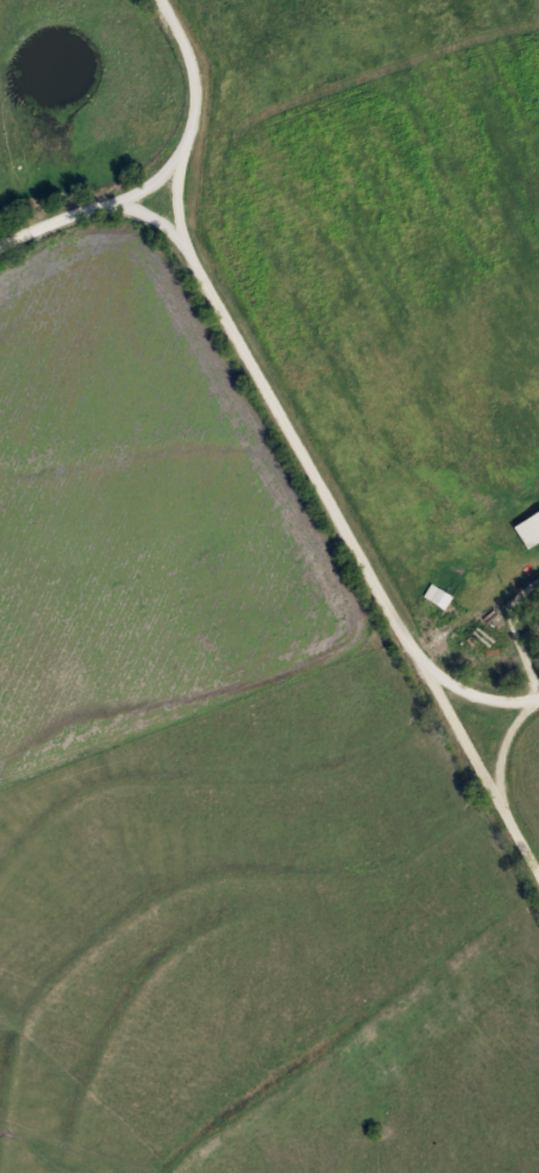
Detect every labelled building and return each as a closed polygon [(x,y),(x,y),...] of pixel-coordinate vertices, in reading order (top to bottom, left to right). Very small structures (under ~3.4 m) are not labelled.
[(518,529),(538,515),(538,546),(532,550),(518,529)] [(424,595),(433,582),(453,597),(445,609),(424,595)]
